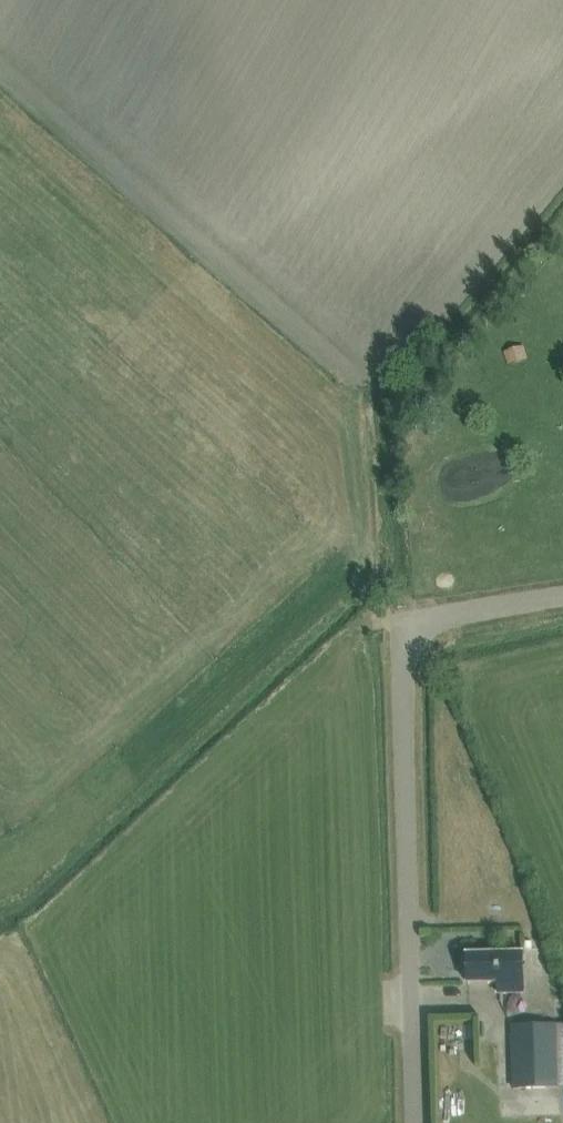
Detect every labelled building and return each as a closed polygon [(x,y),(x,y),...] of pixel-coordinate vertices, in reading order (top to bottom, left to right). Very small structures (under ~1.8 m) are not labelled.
[(523,953),(485,954),(485,950),(471,951),(471,954),(467,955),(467,959),(464,959),(464,973),(468,973),(468,984),(498,983),(498,994),(524,993),(523,953)] [(514,1088),(558,1087),(556,1025),(512,1026),(514,1088)]
